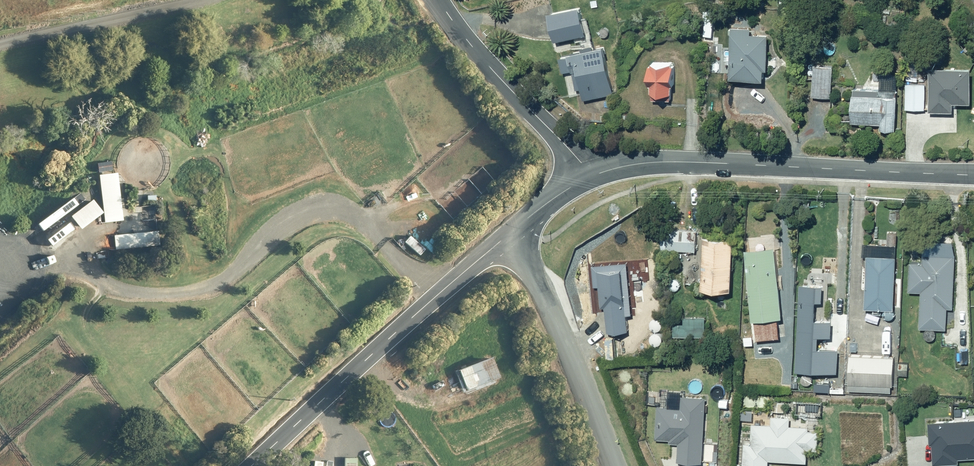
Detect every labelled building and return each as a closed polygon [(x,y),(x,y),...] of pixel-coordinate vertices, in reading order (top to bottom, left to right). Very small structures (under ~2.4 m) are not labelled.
[(579,5),(548,12),(554,40),(585,34),(579,5)] [(704,7),(704,28),(718,29),(719,7),(704,7)] [(808,40),(819,40),(819,26),(808,26),(808,40)] [(731,27),(729,79),(763,80),(764,69),(767,70),(768,34),(751,33),(751,28),(731,27)] [(568,53),(569,55),(559,58),(563,73),(572,71),(576,89),(582,88),(583,99),(614,93),(606,54),(607,54),(605,45),(594,47),(593,43),(582,46),(582,48),(572,51),(573,52),(568,53)] [(650,64),(649,85),(651,85),(651,92),(652,92),(652,100),(670,100),(671,92),(672,92),(672,85),(675,85),(675,64),(672,64),(672,62),(652,62),(651,64),(650,64)] [(814,66),(813,95),(831,96),(833,67),(814,66)] [(929,68),(929,112),(953,112),(953,103),(971,103),(972,68),(929,68)] [(906,84),(906,109),(925,110),(925,84),(923,84),(923,81),(918,81),(918,85),(906,84)] [(881,124),(881,128),(896,129),(897,97),(852,95),(851,123),(881,124)] [(609,114),(601,114),(601,122),(609,122),(609,114)] [(97,174),(104,222),(122,220),(115,171),(97,174)] [(24,236),(30,243),(70,216),(81,229),(101,213),(91,201),(84,207),(78,199),(24,236)] [(662,249),(697,250),(697,230),(667,229),(667,237),(663,237),(662,249)] [(158,231),(115,235),(117,249),(159,245),(158,231)] [(704,235),(702,286),(733,288),(735,236),(704,235)] [(784,336),(782,316),(783,316),(776,245),(745,249),(753,319),(755,319),(757,339),(784,336)] [(921,290),(920,327),(935,328),(935,331),(944,331),(944,328),(947,328),(948,307),(954,307),(956,254),(924,253),(923,262),(911,262),(910,290),(921,290)] [(873,307),(873,312),(882,312),(882,308),(895,308),(897,256),(868,255),(866,307),(873,307)] [(627,262),(592,265),(594,286),(600,285),(602,306),(606,306),(608,331),(629,329),(628,313),(632,313),(627,262)] [(824,283),(801,282),(797,339),(819,341),(819,337),(830,337),(831,319),(816,318),(817,301),(823,302),(824,283)] [(842,345),(843,330),(835,329),(834,344),(842,345)] [(849,383),(894,385),(895,356),(850,355),(849,383)] [(702,463),(705,395),(682,394),(681,407),(656,406),(655,439),(668,440),(668,443),(679,444),(678,462),(702,463)] [(744,443),(743,465),(769,465),(769,460),(806,463),(807,450),(818,451),(820,430),(813,430),(813,425),(807,425),(807,421),(789,420),(789,416),(784,416),(784,410),(774,410),(773,416),(771,416),(771,423),(765,422),(766,418),(755,417),(755,423),(752,423),(751,444),(744,443)] [(928,421),(929,442),(932,442),(934,464),(959,463),(958,457),(973,457),(973,419),(928,421)] [(343,465),(356,465),(356,458),(343,458),(343,465)]
